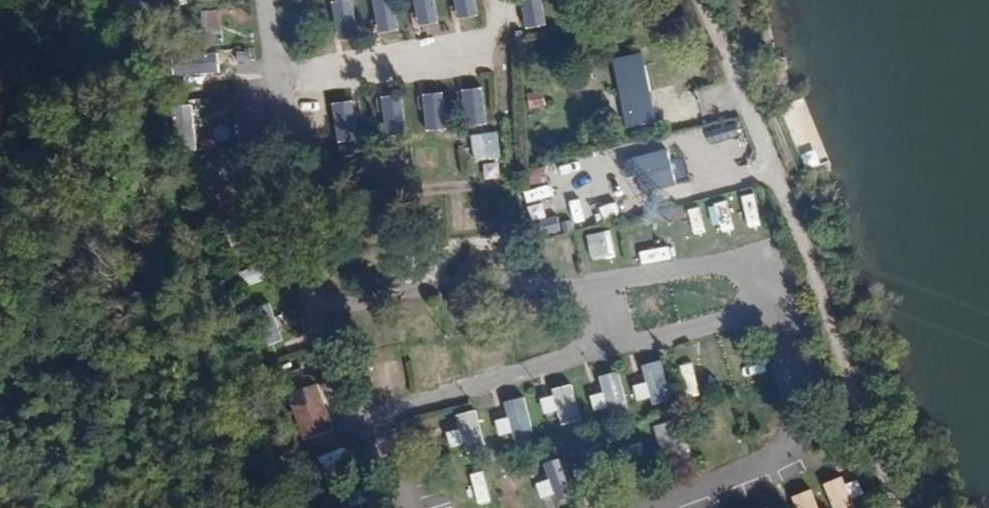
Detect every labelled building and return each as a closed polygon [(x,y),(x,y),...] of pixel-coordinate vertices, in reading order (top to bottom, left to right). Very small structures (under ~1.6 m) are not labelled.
[(220,9),(202,10),(203,44),(221,44),(220,9)] [(648,63),(617,71),(631,123),(661,116),(648,63)] [(378,100),(366,102),(371,128),(382,126),(378,100)] [(193,103),(173,104),(174,138),(194,137),(193,103)] [(416,133),(428,131),(425,103),(413,105),(416,133)] [(316,112),(316,137),(345,137),(344,112),(316,112)] [(500,134),(486,134),(487,168),(501,168),(500,134)] [(676,182),(668,151),(633,160),(640,190),(676,182)] [(557,179),(587,172),(584,161),(554,169),(557,179)] [(201,184),(203,200),(239,194),(236,179),(201,184)] [(528,202),(555,196),(552,185),(525,191),(528,202)] [(703,212),(691,216),(703,249),(715,245),(703,212)] [(610,231),(586,236),(591,262),(615,257),(610,231)] [(673,260),(673,233),(661,233),(661,261),(673,260)] [(258,264),(239,273),(246,286),(264,276),(258,264)] [(254,306),(267,345),(282,340),(269,302),(254,306)] [(400,354),(376,356),(378,382),(403,380),(400,354)] [(635,385),(640,405),(672,396),(662,359),(641,364),(646,383),(635,385)] [(682,363),(686,395),(703,393),(700,361),(682,363)] [(622,371),(600,374),(602,392),(590,393),(592,412),(626,409),(622,371)] [(539,393),(545,415),(556,412),(560,425),(581,419),(572,385),(539,393)] [(513,431),(515,438),(534,434),(524,395),(502,401),(506,416),(495,419),(499,435),(513,431)] [(447,430),(450,451),(483,446),(477,409),(456,412),(458,428),(447,430)] [(675,430),(656,435),(661,454),(680,449),(675,430)] [(548,479),(536,483),(542,503),(571,493),(559,457),(542,462),(548,479)] [(863,496),(856,476),(825,487),(832,507),(854,507),(852,500),(863,496)] [(467,502),(498,495),(494,481),(464,489),(467,502)] [(790,507),(818,507),(814,489),(787,494),(790,507)]
